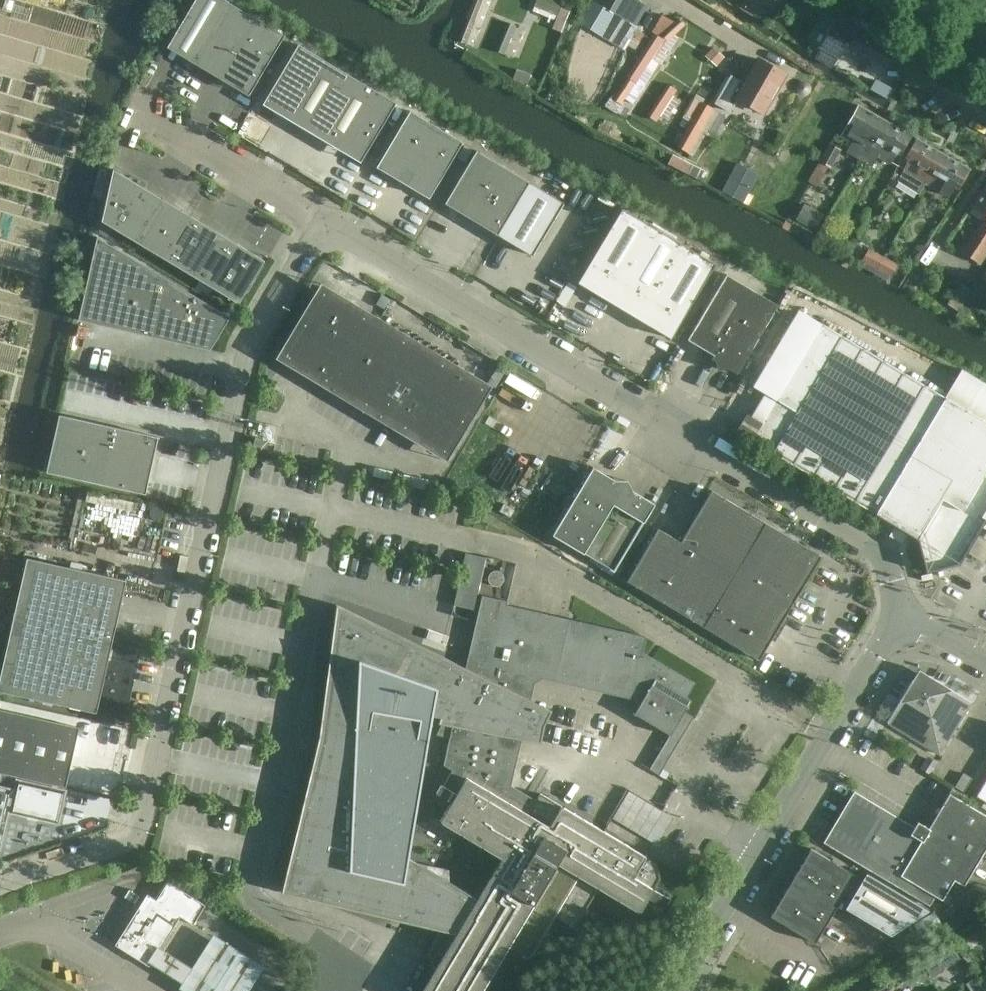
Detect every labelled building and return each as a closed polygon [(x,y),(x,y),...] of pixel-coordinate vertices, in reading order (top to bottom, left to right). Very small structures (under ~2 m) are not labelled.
[(230,3),(224,0),(195,0),(169,43),(184,52),(183,54),(195,62),(230,3)] [(473,47),(481,24),(474,21),(482,0),(474,0),(466,18),(467,19),(458,41),(473,47)] [(499,19),(509,22),(510,18),(519,22),(530,8),(524,0),(514,0),(515,2),(509,0),(506,0),(499,19)] [(540,0),(536,0),(533,7),(556,16),(559,8),(540,0)] [(602,7),(590,0),(578,20),(590,27),(591,25),(617,40),(633,51),(642,35),(633,30),(646,6),(638,2),(639,0),(606,0),(602,7)] [(773,11),(779,0),(754,0),(773,11)] [(257,19),(230,3),(195,62),(207,69),(208,66),(223,75),(257,19)] [(560,8),(552,30),(561,33),(569,12),(560,8)] [(257,19),(223,75),(239,85),(237,87),(249,94),(284,36),(257,19)] [(833,67),(833,65),(839,57),(840,57),(847,45),(860,52),(857,57),(866,62),(869,57),(887,67),(895,51),(836,19),(821,47),(822,48),(817,57),(833,67)] [(396,103),(325,61),(297,45),(262,104),(360,163),(396,103)] [(744,84),(730,76),(714,103),(729,112),(737,98),(747,104),(748,107),(757,112),(759,111),(762,113),(763,110),(766,109),(771,101),(771,98),(784,75),(758,60),(744,84)] [(692,119),(701,102),(688,95),(679,112),(692,119)] [(687,153),(713,109),(702,103),(676,147),(687,153)] [(847,125),(840,137),(851,143),(845,153),(862,162),(884,120),(857,106),(847,125)] [(409,111),(376,167),(383,172),(384,171),(405,184),(406,183),(428,196),(438,179),(440,180),(462,142),(409,111)] [(884,120),(862,162),(871,167),(877,157),(889,164),(896,153),(900,155),(911,135),(884,120)] [(927,184),(944,154),(917,139),(906,158),(909,160),(904,170),(897,182),(918,195),(925,182),(927,184)] [(829,144),(818,162),(828,168),(830,169),(841,150),(829,144)] [(444,204),(478,224),(531,256),(563,203),(476,151),(450,194),(444,204)] [(927,184),(929,185),(949,196),(955,186),(958,187),(969,169),(944,154),(927,184)] [(101,221),(136,242),(159,204),(138,191),(140,189),(129,182),(130,180),(113,169),(101,221)] [(970,210),(983,219),(985,215),(985,186),(970,210)] [(136,242),(164,259),(190,216),(182,211),(180,213),(176,211),(175,213),(159,204),(136,242)] [(822,215),(804,204),(795,220),(813,230),(822,215)] [(612,297),(628,307),(625,312),(640,320),(643,315),(659,325),(656,330),(671,339),(715,265),(622,209),(580,278),(597,288),(594,293),(608,302),(612,297)] [(983,219),(962,251),(981,264),(985,256),(985,215),(983,219)] [(164,259),(191,275),(214,237),(200,228),(201,226),(197,223),(198,221),(190,216),(164,259)] [(223,319),(226,315),(97,237),(78,320),(93,324),(93,321),(148,334),(147,336),(191,346),(192,344),(209,347),(213,341),(222,328),(221,327),(225,320),(223,319)] [(214,237),(191,275),(234,301),(237,297),(239,298),(250,279),(249,278),(259,260),(253,257),(254,254),(236,244),(235,246),(231,243),(230,246),(214,237)] [(878,268),(884,258),(870,250),(865,261),(878,268)] [(884,258),(878,268),(893,275),(898,265),(884,258)] [(970,292),(971,292),(965,302),(984,314),(985,312),(985,267),(970,292)] [(687,339),(714,355),(711,359),(736,374),(777,305),(726,275),(687,339)] [(446,462),(484,398),(492,386),(320,283),(275,359),(446,462)] [(958,312),(965,302),(971,292),(970,292),(959,285),(947,305),(958,312)] [(751,440),(918,539),(926,572),(959,564),(981,527),(985,530),(985,422),(947,398),(821,323),(775,400),(760,425),(751,440)] [(281,401),(269,394),(263,402),(276,410),(281,401)] [(151,435),(59,415),(46,472),(145,494),(149,477),(147,476),(152,453),(150,452),(153,438),(151,438),(151,435)] [(272,454),(274,442),(255,438),(252,449),(272,454)] [(593,467),(552,535),(583,553),(623,485),(593,467)] [(622,487),(583,553),(613,572),(654,504),(632,490),(626,480),(622,487)] [(627,581),(758,660),(820,556),(711,490),(681,542),(658,528),(627,581)] [(87,492),(85,501),(132,512),(134,502),(87,492)] [(499,515),(509,521),(513,515),(503,509),(499,515)] [(112,641),(117,620),(126,580),(27,558),(13,618),(112,641)] [(487,578),(487,579),(487,581),(488,582),(488,583),(489,585),(490,586),(492,587),(493,587),(495,587),(496,587),(498,587),(499,587),(500,586),(501,585),(502,583),(503,582),(503,581),(504,579),(503,578),(503,576),(502,575),(501,574),(500,573),(499,572),(498,571),(496,571),(495,571),(493,571),(492,572),(490,573),(489,574),(488,575),(488,576),(487,578)] [(643,697),(633,714),(669,735),(691,700),(686,698),(694,684),(671,669),(642,652),(645,636),(506,605),(507,601),(481,595),(465,669),(455,664),(336,606),(319,736),(281,892),(439,930),(428,955),(434,971),(422,990),(482,990),(509,945),(530,957),(554,917),(574,929),(599,887),(640,912),(649,897),(664,906),(670,898),(655,889),(661,878),(657,861),(541,793),(533,807),(502,789),(530,668),(632,691),(643,697)] [(112,641),(13,618),(0,677),(0,691),(85,710),(96,713),(112,641)] [(918,670),(886,722),(939,754),(971,702),(918,670)] [(79,728),(0,710),(0,773),(66,788),(79,728)] [(975,796),(984,801),(981,807),(985,810),(985,778),(975,796)] [(11,812),(58,823),(65,791),(18,781),(11,812)] [(7,819),(2,818),(8,789),(0,787),(0,848),(7,819)] [(929,905),(935,896),(942,900),(954,880),(963,886),(985,848),(985,815),(949,793),(925,834),(854,791),(823,842),(929,905)] [(855,875),(810,848),(770,916),(814,943),(855,875)] [(890,935),(928,910),(866,872),(844,908),(890,935)] [(193,924),(200,914),(203,909),(205,905),(200,902),(199,903),(172,886),(173,885),(168,882),(162,891),(156,900),(147,894),(115,945),(149,966),(151,963),(150,963),(163,942),(164,942),(180,916),(193,924)] [(173,977),(194,990),(246,990),(265,961),(214,929),(192,963),(168,948),(157,966),(173,977)] [(151,963),(164,942),(163,942),(150,963),(151,963)] [(975,977),(965,983),(970,990),(985,990),(975,977)]
